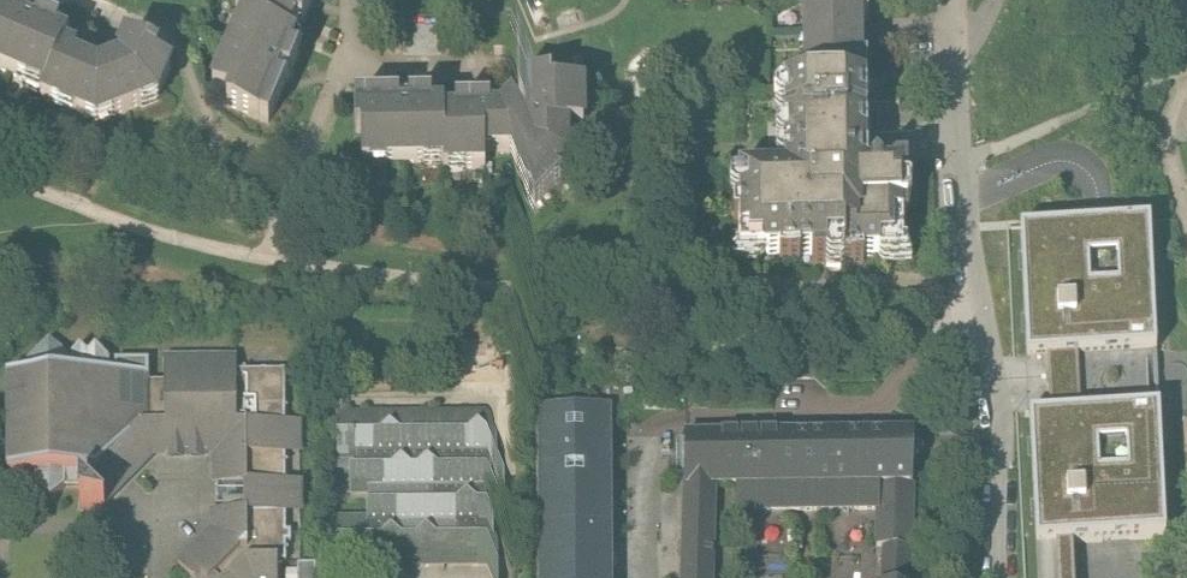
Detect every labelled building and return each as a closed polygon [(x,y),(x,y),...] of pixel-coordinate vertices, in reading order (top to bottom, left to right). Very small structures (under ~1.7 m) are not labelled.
[(260,15),(274,0),(212,0),(209,8),(247,24),(252,12),(260,15)] [(303,0),(274,0),(260,15),(266,38),(262,49),(256,46),(241,83),(249,86),(294,105),(301,88),(307,91),(314,75),(320,60),(315,57),(320,43),(303,0)] [(851,19),(805,0),(800,0),(794,0),(796,89),(852,88),(851,34),(851,19)] [(851,19),(858,19),(858,0),(805,0),(851,19)] [(525,139),(526,151),(566,166),(565,133),(582,133),(581,91),(546,92),(546,84),(525,84),(525,112),(525,139)] [(294,105),(249,86),(218,158),(237,166),(233,174),(273,190),(290,151),(284,148),(287,139),(295,142),(303,121),(297,119),(301,108),(294,105)] [(796,89),(776,89),(777,121),(853,119),(853,104),(852,88),(796,89)] [(853,136),(853,119),(777,121),(778,176),(730,177),(732,257),(772,256),(772,262),(790,262),(790,256),(803,255),(803,262),(817,262),(817,256),(837,256),(837,262),(855,261),(855,255),(891,254),(890,173),(854,174),(854,164),(853,136)] [(522,219),(566,166),(526,151),(498,179),(483,179),(482,169),(464,168),(450,168),(449,179),(440,179),(441,231),(445,231),(445,237),(482,236),(482,219),(522,219)] [(1029,418),(1030,437),(1031,456),(1033,499),(1034,520),(1036,544),(1055,543),(1057,577),(1074,577),(1072,541),(1141,538),(1166,536),(1159,407),(1153,407),(1080,411),(1078,374),(1077,353),(1156,349),(1149,220),(1099,223),(1021,227),(1028,355),(1048,354),(1049,376),(1051,412),(1029,413),(1029,418)] [(151,531),(150,452),(150,432),(117,432),(117,436),(111,436),(111,432),(98,418),(90,426),(82,419),(74,428),(68,428),(68,425),(52,409),(18,443),(18,448),(13,448),(13,444),(10,445),(10,543),(38,542),(38,556),(53,571),(67,556),(67,555),(82,555),(82,577),(107,577),(106,576),(151,531)] [(554,412),(554,577),(625,577),(625,412),(554,412)] [(302,550),(287,550),(286,524),(302,524),(302,491),(286,491),(286,440),(282,440),(282,445),(266,445),(266,441),(263,441),(263,445),(247,445),(247,441),(244,441),(244,445),(238,445),(238,432),(234,432),(234,435),(214,435),(214,429),(202,429),(203,435),(195,435),(195,429),(183,429),(183,436),(169,436),(169,432),(166,432),(166,452),(150,452),(151,531),(156,526),(168,526),(168,530),(189,529),(209,529),(209,526),(217,526),(217,529),(216,529),(216,553),(224,553),(224,554),(224,556),(219,556),(216,559),(219,559),(219,566),(216,566),(219,570),(225,570),(225,577),(303,577),(302,550)] [(911,485),(911,431),(811,431),(685,431),(682,431),(682,485),(699,485),(715,485),(734,485),(878,485),(911,485)] [(515,466),(330,467),(341,577),(496,577),(515,466)] [(682,485),(678,577),(711,577),(715,485),(699,485),(682,485)] [(733,512),(876,511),(878,485),(734,485),(733,512)] [(911,485),(878,485),(876,511),(874,546),(880,547),(910,550),(915,485),(911,485)] [(878,577),(907,577),(910,550),(880,547),(878,577)]
